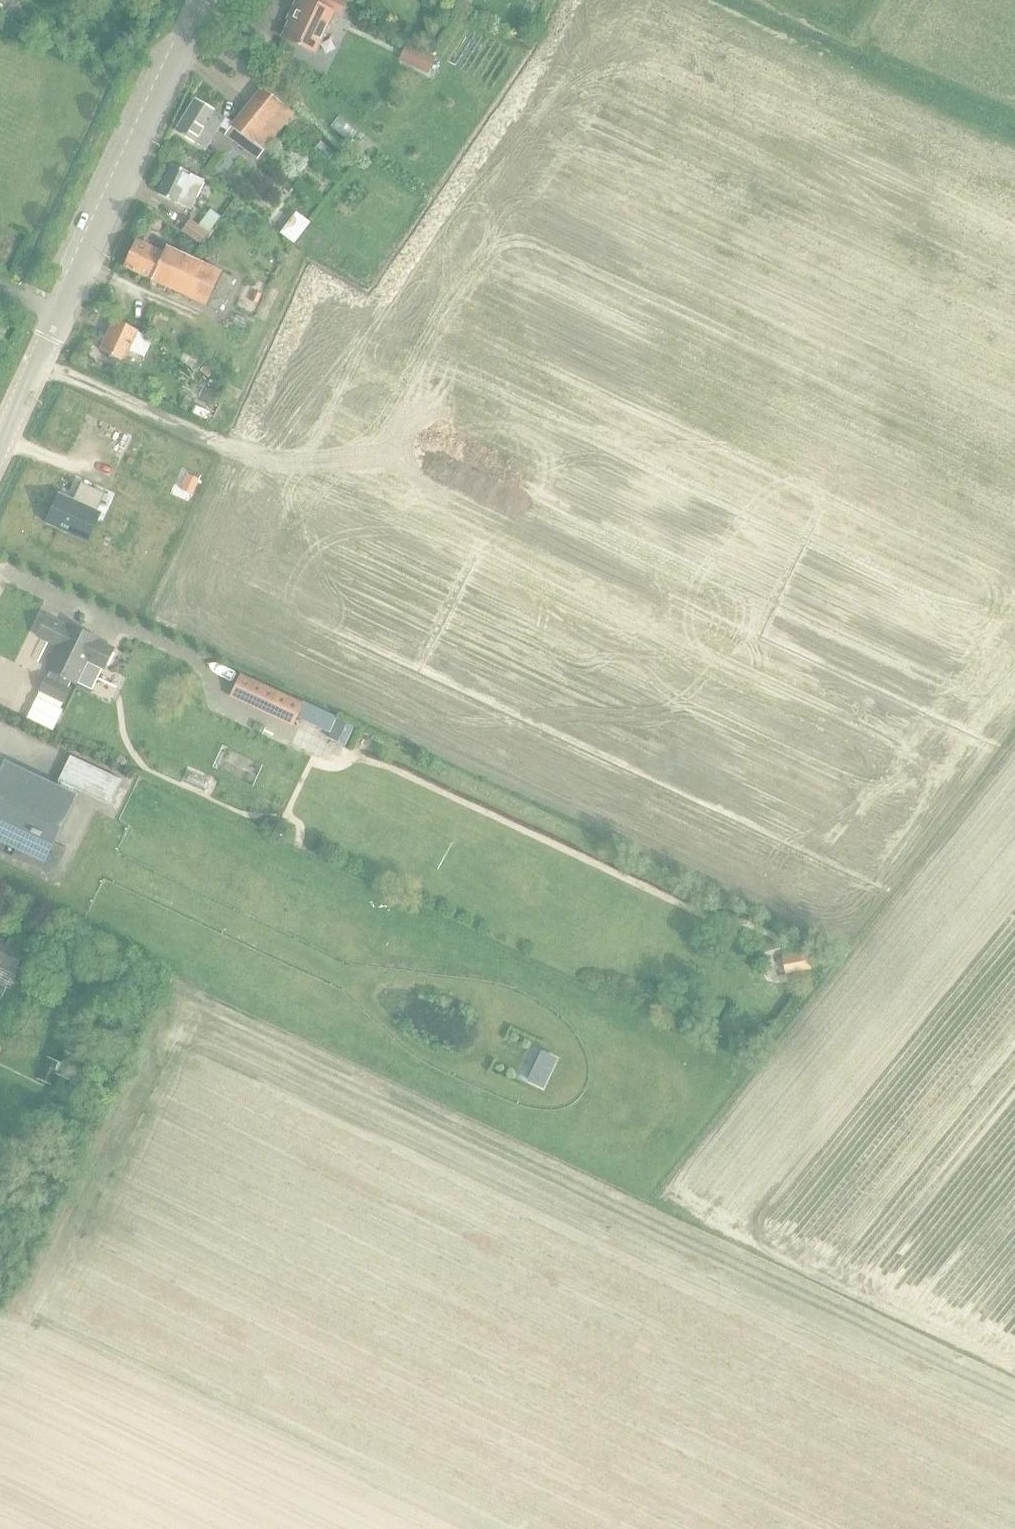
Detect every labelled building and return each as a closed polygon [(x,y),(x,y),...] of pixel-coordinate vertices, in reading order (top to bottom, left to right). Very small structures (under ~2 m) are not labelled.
[(346,0),(345,0),(310,0),(309,0),(301,0),(283,37),(313,52),(332,12),(339,16),(346,0)] [(259,156),(263,152),(293,115),(262,89),(234,123),(215,111),(218,105),(199,94),(196,100),(195,99),(175,131),(205,149),(219,126),(227,131),(225,134),(259,156)] [(171,166),(158,195),(185,208),(191,211),(192,209),(204,181),(190,175),(190,174),(171,166)] [(182,231),(201,245),(221,218),(211,210),(199,227),(190,221),(182,231)] [(282,233),(296,243),(308,226),(294,216),(282,233)] [(165,247),(162,253),(136,241),(123,270),(217,312),(233,277),(165,247)] [(128,349),(144,356),(152,338),(113,320),(99,350),(110,355),(109,358),(117,361),(118,359),(123,361),(128,349)] [(59,494),(46,523),(86,541),(100,512),(97,511),(105,493),(81,482),(73,500),(59,494)] [(46,617),(37,635),(59,645),(47,669),(51,671),(47,678),(46,677),(40,690),(64,701),(70,689),(67,688),(71,680),(75,682),(86,658),(104,667),(113,649),(95,640),(96,638),(68,625),(67,627),(46,617)] [(302,702),(239,673),(229,696),(292,725),(302,702)] [(347,710),(339,728),(360,738),(368,719),(347,710)] [(58,791),(45,785),(45,786),(31,780),(31,779),(6,766),(0,779),(0,835),(38,853),(45,838),(53,842),(74,798),(70,796),(74,788),(109,804),(109,803),(106,801),(116,779),(120,781),(120,779),(70,755),(69,757),(73,759),(63,780),(59,779),(58,780),(62,782),(58,791)] [(197,765),(193,774),(216,783),(219,773),(197,765)] [(5,944),(0,941),(0,963),(16,970),(26,949),(7,940),(5,944)] [(796,966),(821,963),(820,953),(795,956),(796,966)] [(22,968),(40,976),(44,968),(26,960),(22,968)] [(58,1074),(72,1081),(82,1058),(66,1051),(61,1062),(49,1056),(39,1079),(53,1085),(58,1074)]
